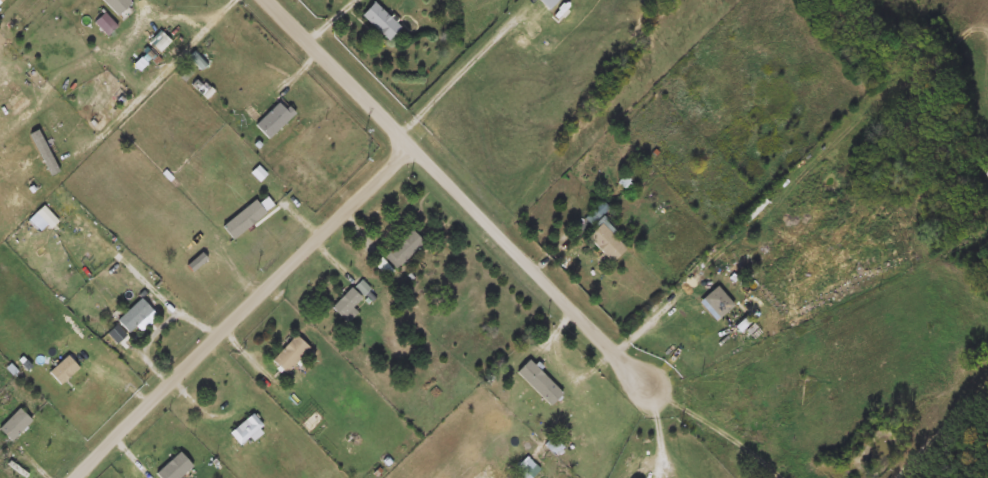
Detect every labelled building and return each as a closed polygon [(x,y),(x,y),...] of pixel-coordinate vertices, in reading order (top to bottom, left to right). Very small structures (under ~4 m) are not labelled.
[(119,16),(103,0),(131,0),(133,2),(119,16)] [(548,11),(537,0),(559,0),(548,11)] [(388,42),(360,16),(373,2),(401,28),(388,42)] [(586,237),(595,228),(585,219),(602,201),(610,209),(599,220),(628,248),(613,264),(586,237)] [(425,244),(397,271),(384,257),(413,231),(425,244)] [(734,307),(719,319),(703,299),(717,287),(734,307)] [(348,324),(332,308),(352,288),(363,300),(354,309),(359,313),(348,324)] [(154,311),(129,335),(116,322),(142,298),(154,311)] [(114,342),(108,331),(118,325),(124,337),(114,342)] [(286,374),(273,360),(297,335),(311,349),(286,374)] [(550,406),(517,372),(529,359),(563,393),(550,406)] [(10,442),(0,432),(0,426),(18,408),(31,421),(10,442)]
